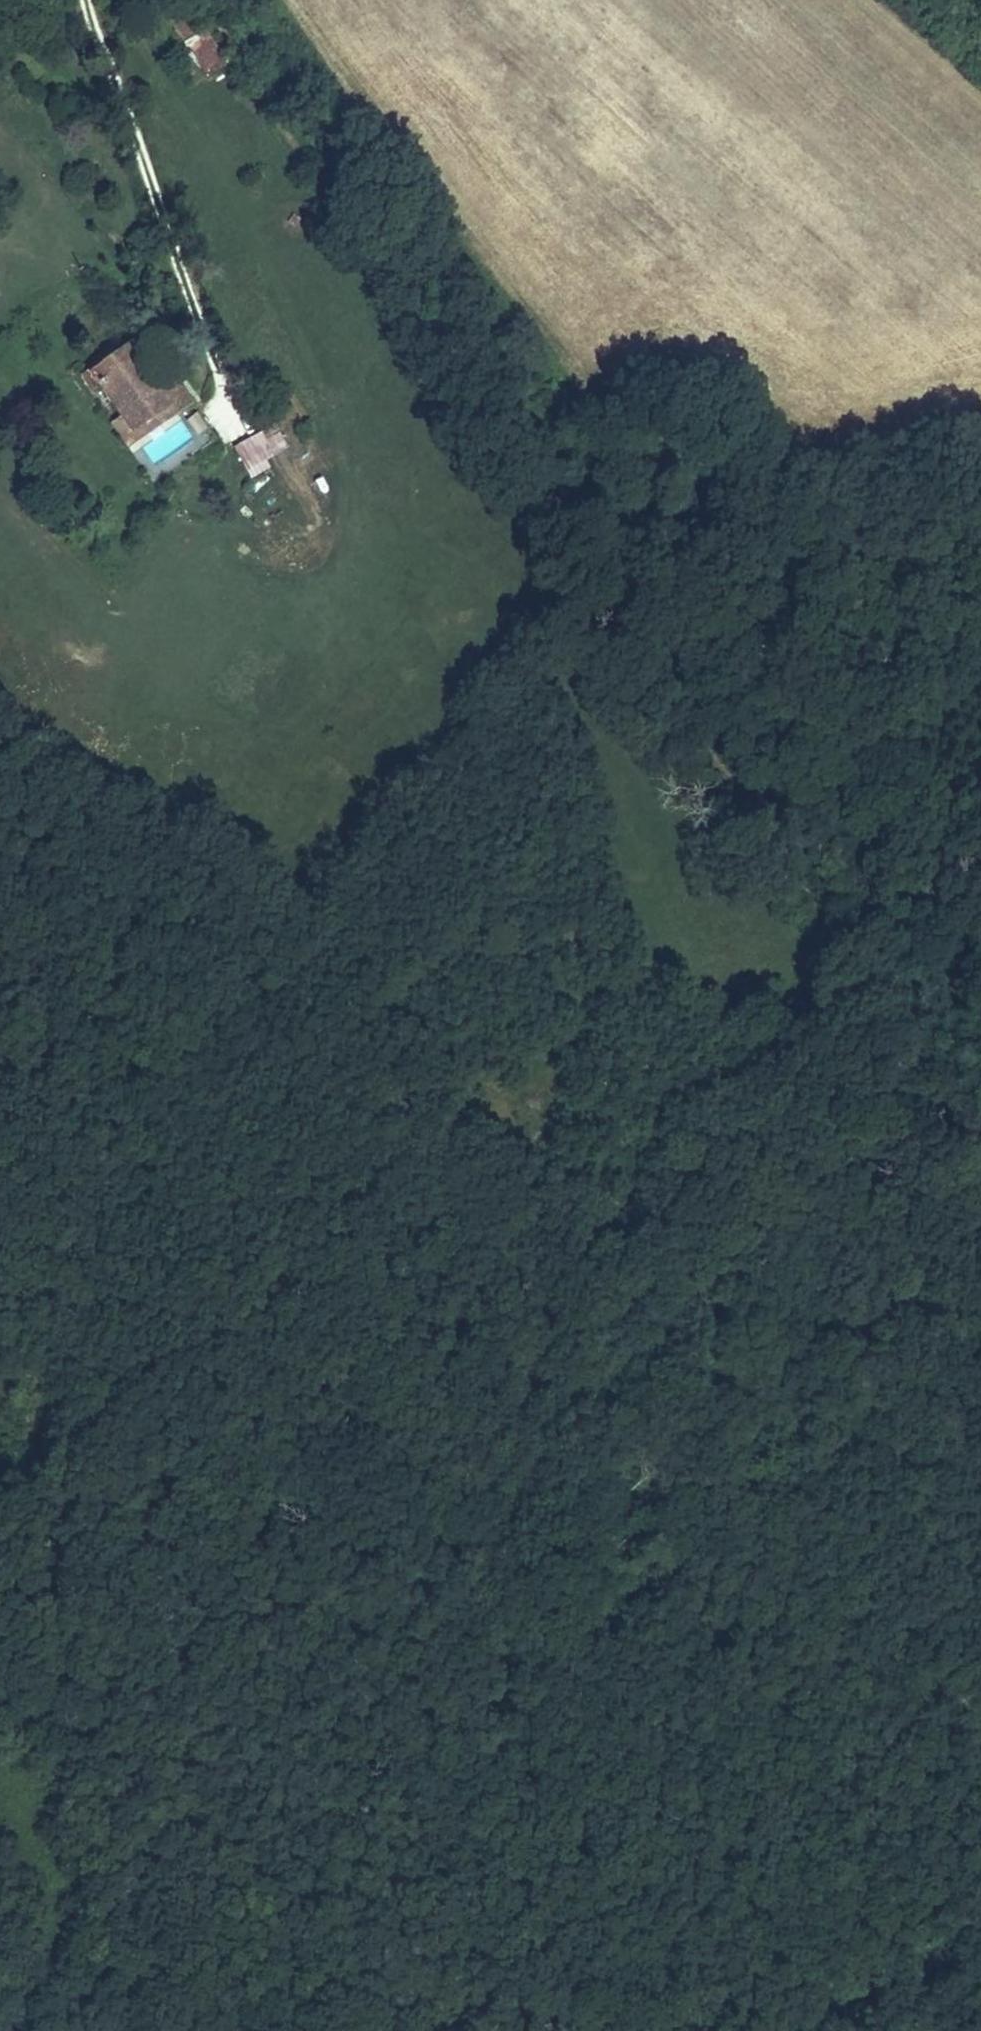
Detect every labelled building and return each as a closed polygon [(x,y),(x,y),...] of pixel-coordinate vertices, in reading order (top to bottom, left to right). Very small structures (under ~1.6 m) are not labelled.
[(178,7),(162,19),(208,79),(224,67),(178,7)] [(109,407),(120,421),(132,437),(161,413),(169,421),(189,406),(170,382),(160,390),(126,345),(85,376),(109,407)] [(132,437),(120,421),(110,427),(129,451),(169,421),(161,413),(132,437)] [(267,460),(289,447),(275,424),(234,448),(251,476),(270,465),(267,460)]
